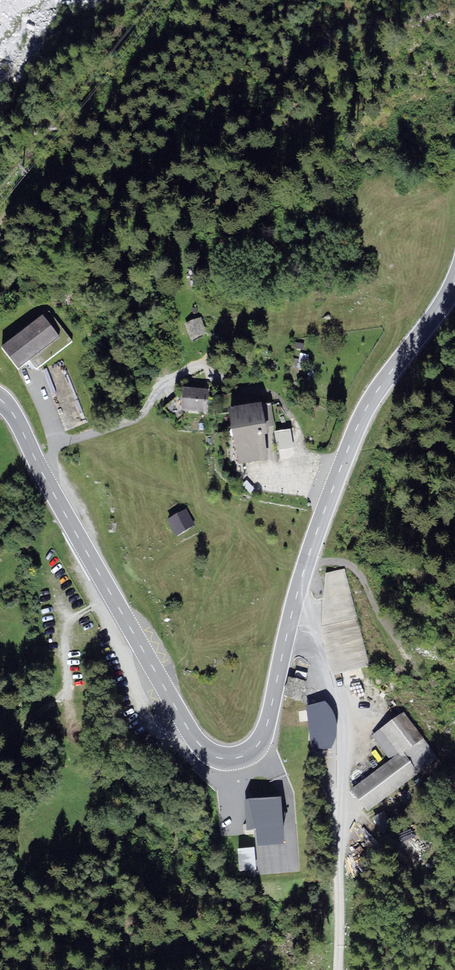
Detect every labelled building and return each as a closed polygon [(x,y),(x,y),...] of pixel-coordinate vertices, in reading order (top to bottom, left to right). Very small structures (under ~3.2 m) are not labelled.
[(49,310),(2,346),(19,368),(30,359),(37,368),(73,341),(49,310)] [(201,317),(184,322),(192,343),(203,336),(202,334),(206,333),(201,317)] [(209,388),(183,386),(181,408),(207,410),(209,388)] [(261,400),(228,407),(239,464),(269,458),(264,434),(268,434),(261,400)] [(293,447),(290,429),(274,432),(276,450),(293,447)] [(187,509),(166,520),(175,536),(195,526),(187,509)] [(344,569),(325,573),(321,634),(331,675),(370,665),(344,569)] [(308,688),(294,685),(289,700),(304,704),(308,688)] [(381,729),(399,755),(403,752),(423,737),(405,712),(381,729)] [(439,759),(423,737),(403,752),(419,774),(439,759)] [(399,755),(351,789),(367,811),(419,774),(403,752),(399,755)] [(281,797),(246,799),(247,830),(254,829),(255,846),(284,843),(281,797)] [(256,870),(254,847),(237,848),(240,871),(256,870)]
